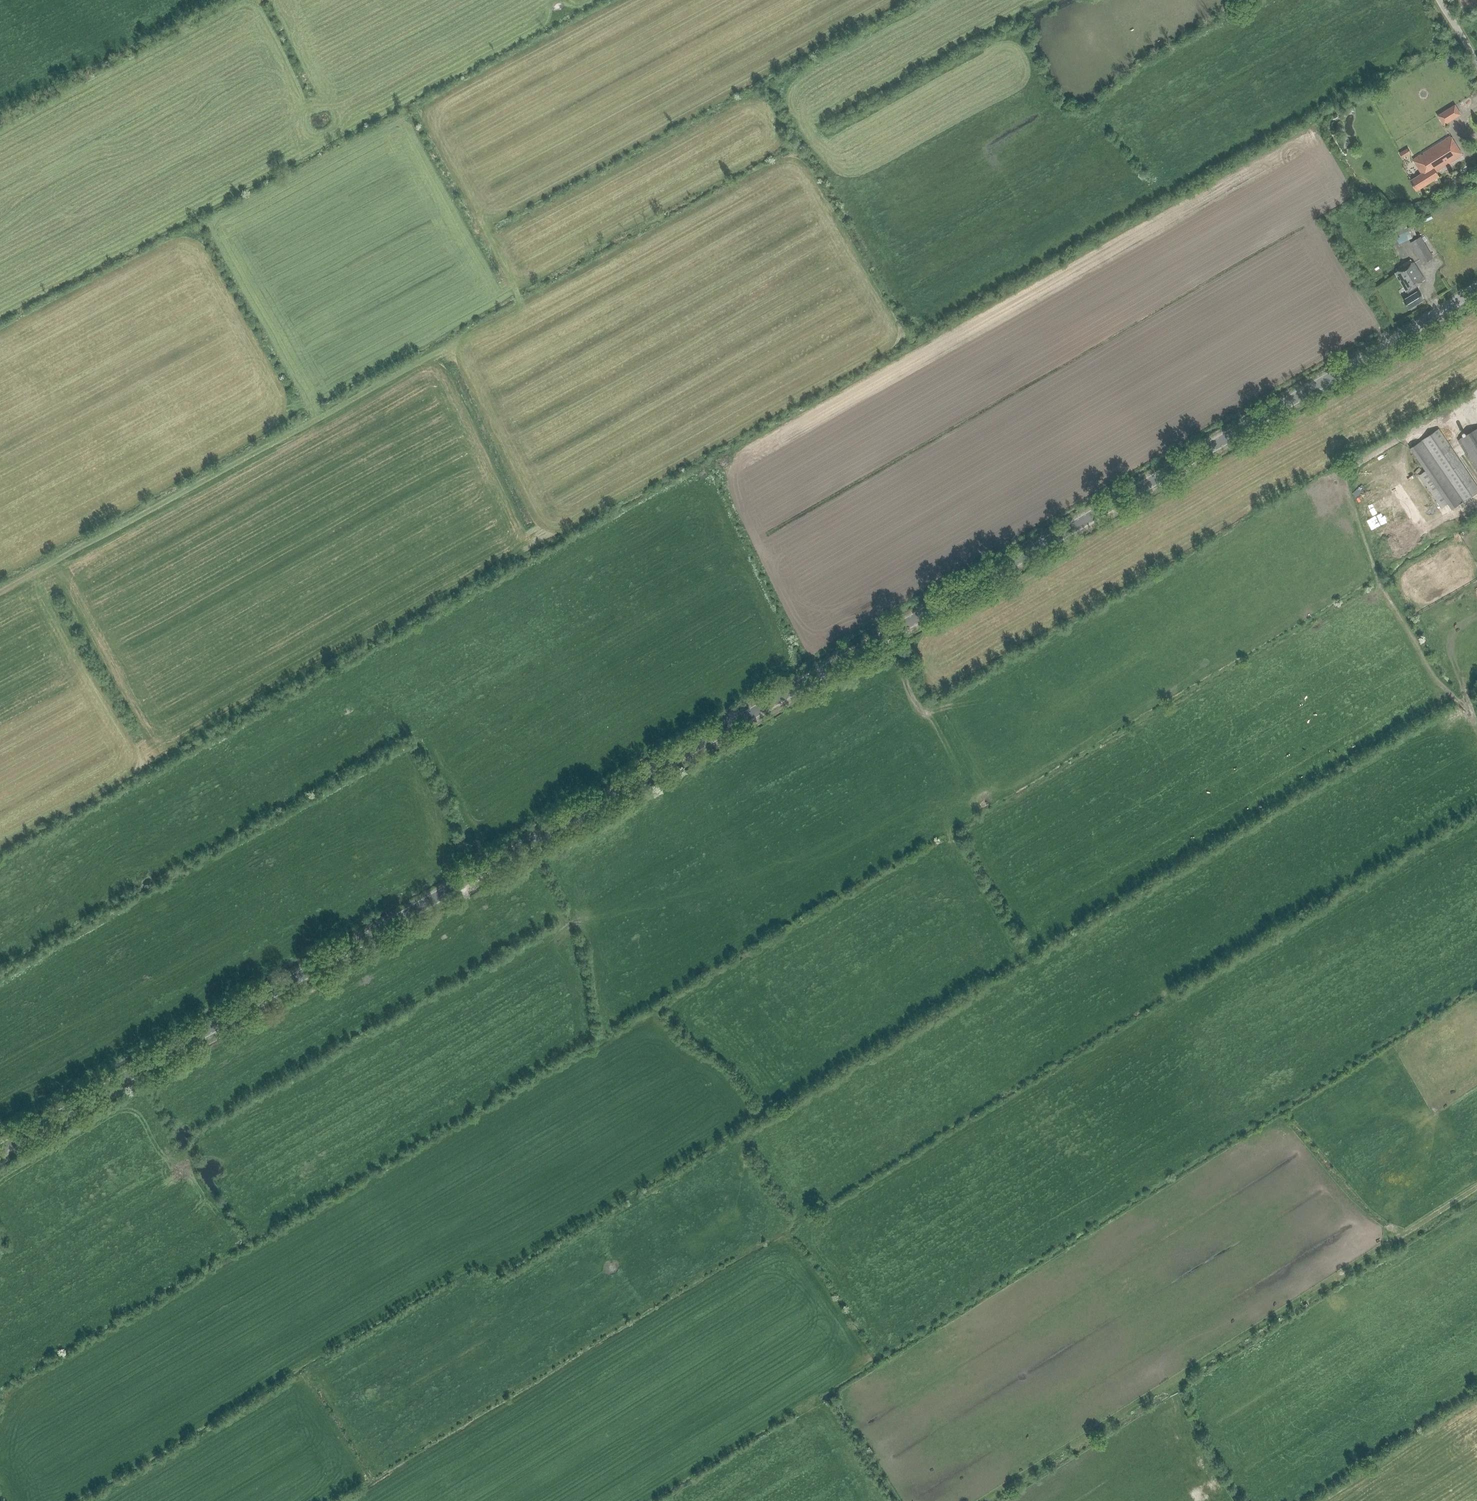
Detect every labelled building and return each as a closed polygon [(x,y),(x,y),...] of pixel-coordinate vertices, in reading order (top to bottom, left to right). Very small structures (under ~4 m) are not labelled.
[(1437,116),(1443,126),(1461,115),(1455,105),(1437,116)] [(1463,155),(1450,135),(1413,159),(1422,174),(1411,181),(1416,190),(1439,176),(1436,172),(1463,155)] [(1403,151),(1406,156),(1411,153),(1408,148),(1403,151)] [(1396,245),(1416,238),(1410,221),(1390,228),(1396,245)] [(1433,257),(1420,237),(1410,243),(1423,263),(1433,257)] [(1424,281),(1413,262),(1396,273),(1407,291),(1410,296),(1403,300),(1409,309),(1424,300),(1415,286),(1424,281)] [(1422,440),(1422,441),(1411,449),(1452,509),(1464,501),(1476,492),(1476,487),(1438,429),(1422,440)] [(1460,440),(1476,467),(1476,430),(1460,440)]
